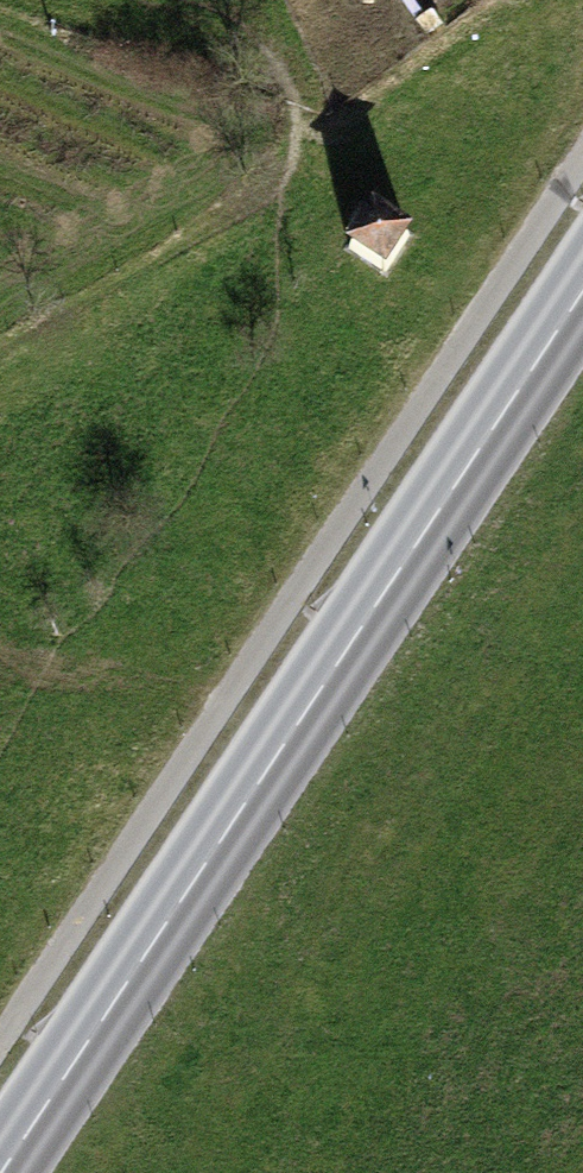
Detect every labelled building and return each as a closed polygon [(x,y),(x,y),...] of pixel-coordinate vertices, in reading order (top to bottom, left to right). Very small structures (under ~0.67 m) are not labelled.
[(408,243),(380,223),(359,254),(387,274),(408,243)]
